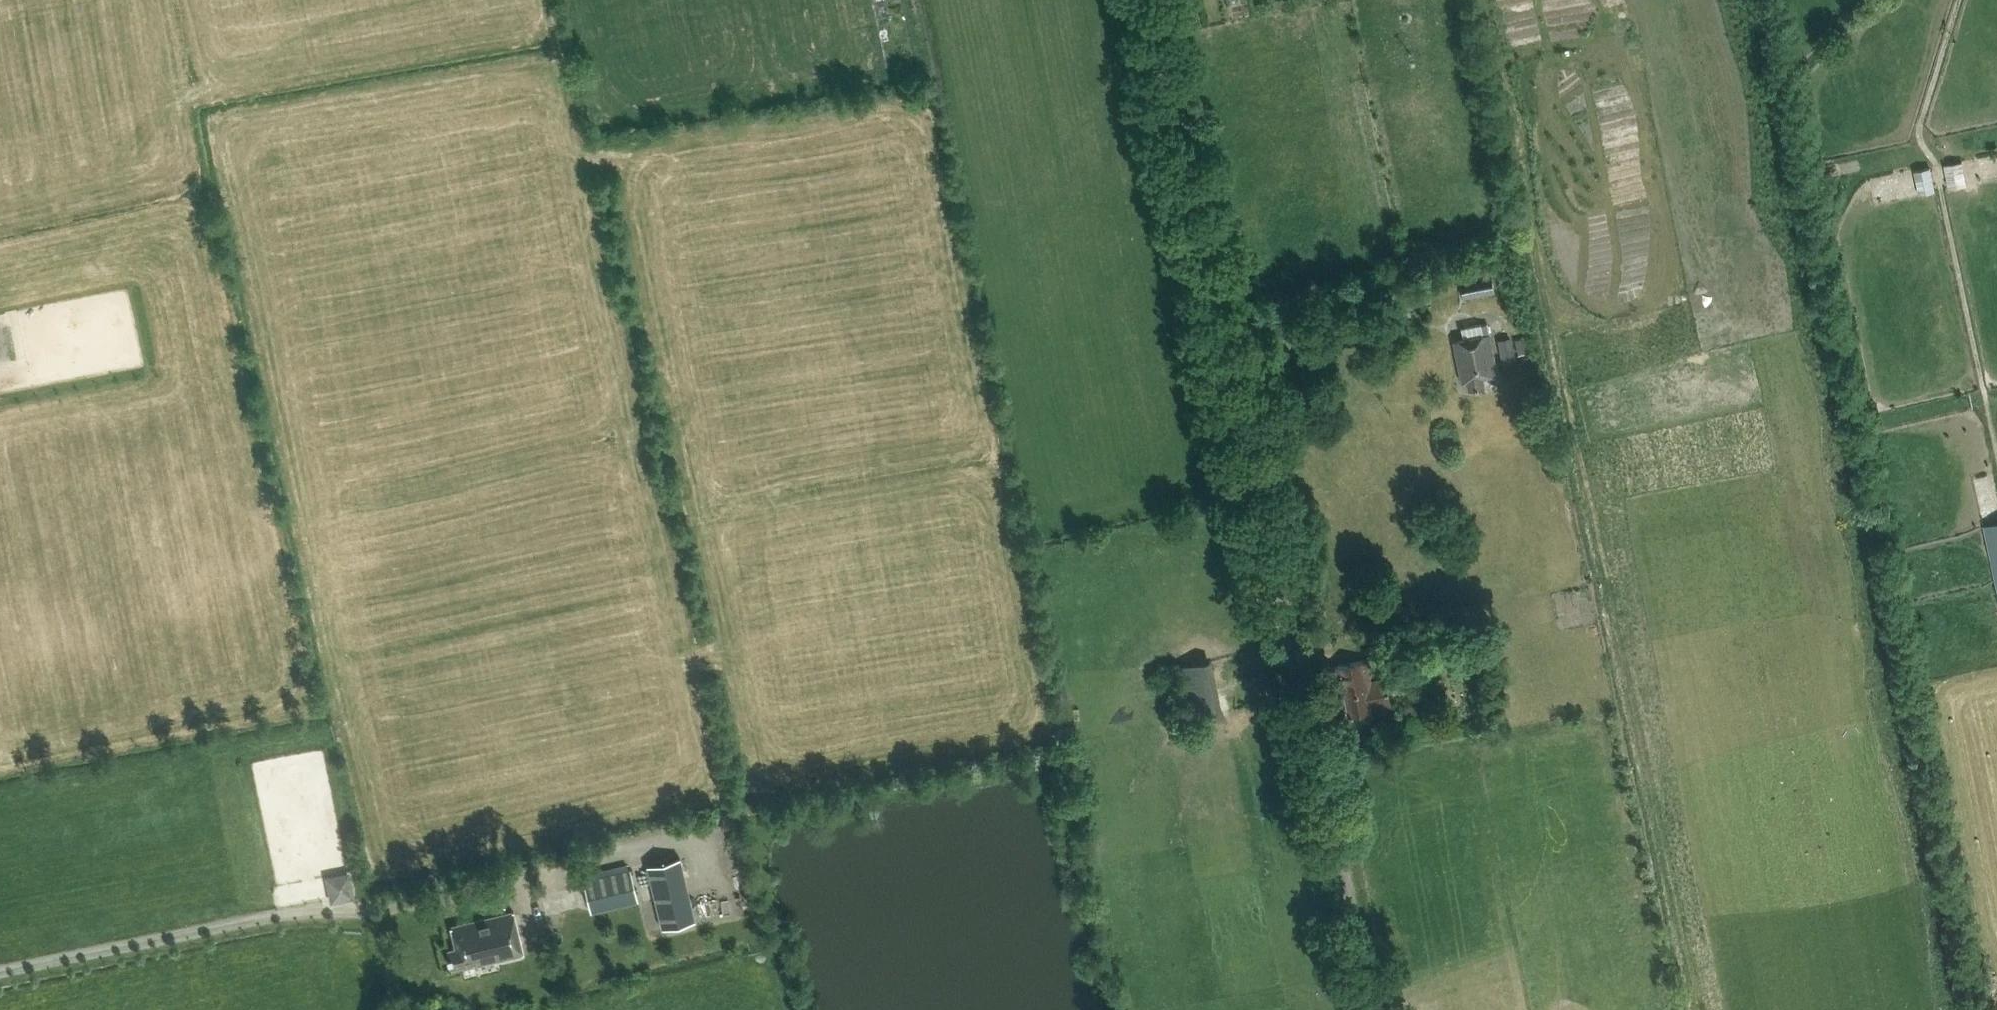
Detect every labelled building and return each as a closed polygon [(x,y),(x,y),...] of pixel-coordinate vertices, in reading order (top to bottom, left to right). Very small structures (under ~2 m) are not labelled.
[(1945,164),(1949,187),(1968,183),(1963,160),(1945,164)] [(1915,170),(1919,193),(1936,190),(1931,166),(1915,170)] [(1463,300),(1495,294),(1490,272),(1458,278),(1463,300)] [(1486,323),(1476,325),(1461,328),(1463,339),(1454,341),(1463,381),(1466,380),(1468,389),(1484,386),(1483,377),(1497,374),(1486,323)] [(1497,340),(1502,364),(1515,362),(1510,337),(1497,340)] [(1984,524),(1996,586),(1996,522),(1984,524)] [(1177,666),(1188,721),(1221,715),(1210,660),(1177,666)] [(1349,714),(1369,711),(1390,707),(1385,677),(1368,680),(1365,660),(1336,665),(1340,692),(1345,691),(1349,714)] [(695,920),(680,858),(647,866),(662,928),(695,920)] [(358,869),(333,875),(340,902),(365,895),(358,869)] [(639,901),(631,869),(583,880),(590,912),(639,901)] [(478,962),(523,952),(514,912),(452,926),(457,948),(448,950),(452,965),(478,961),(478,962)]
